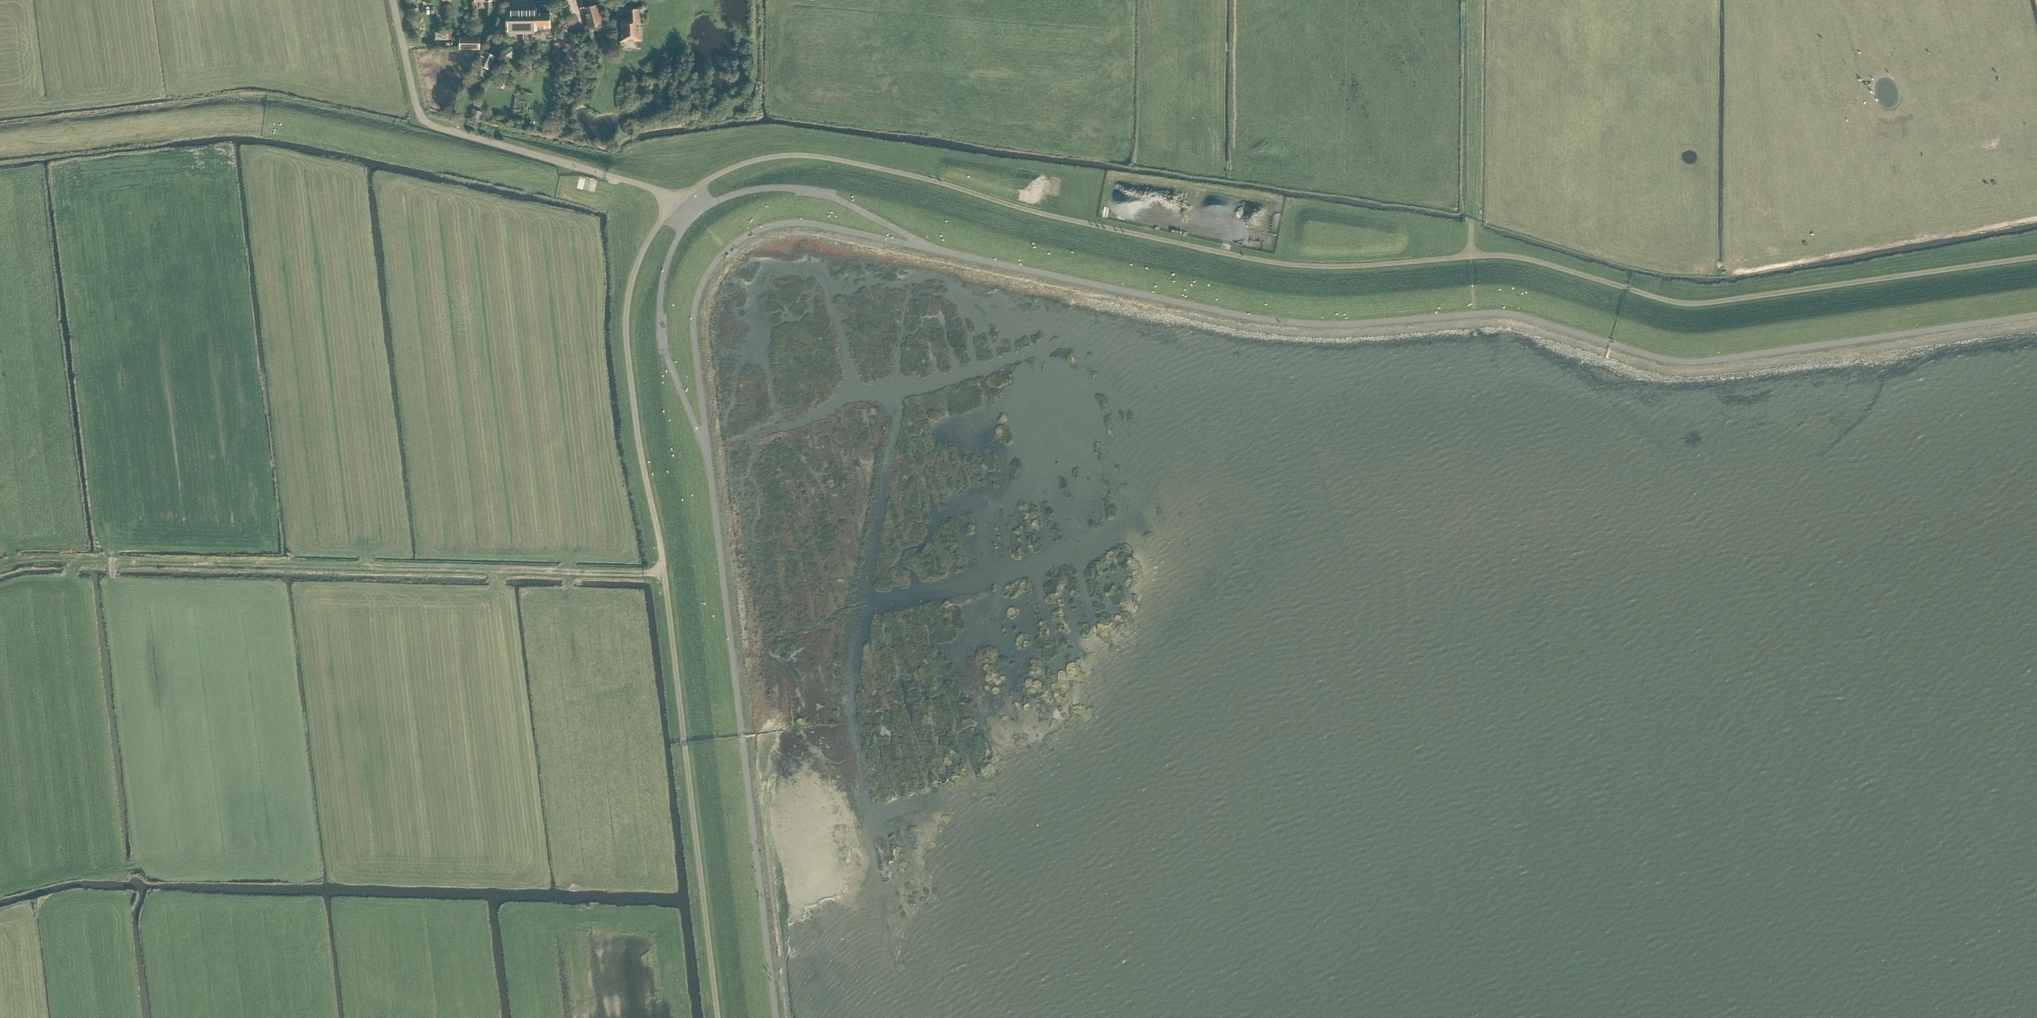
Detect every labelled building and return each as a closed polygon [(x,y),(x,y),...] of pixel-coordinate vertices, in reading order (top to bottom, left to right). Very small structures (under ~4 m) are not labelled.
[(604,24),(599,4),(592,6),(591,0),(587,0),(582,1),(589,28),(596,26),(597,29),(601,28),(600,25),(604,24)] [(527,40),(527,34),(550,33),(550,5),(536,5),(536,9),(506,9),(506,34),(523,34),(523,40),(527,40)] [(619,18),(620,42),(641,41),(640,17),(639,17),(638,9),(626,10),(627,18),(619,18)] [(562,35),(554,35),(554,40),(555,40),(556,63),(563,62),(562,35)] [(478,38),(458,37),(457,49),(478,50),(478,38)] [(565,59),(574,58),(573,42),(565,42),(565,59)] [(495,56),(485,51),(483,56),(481,55),(477,63),(488,69),(495,56)] [(459,106),(452,102),(447,109),(455,114),(459,106)] [(472,109),(470,117),(480,120),(482,112),(472,109)]
